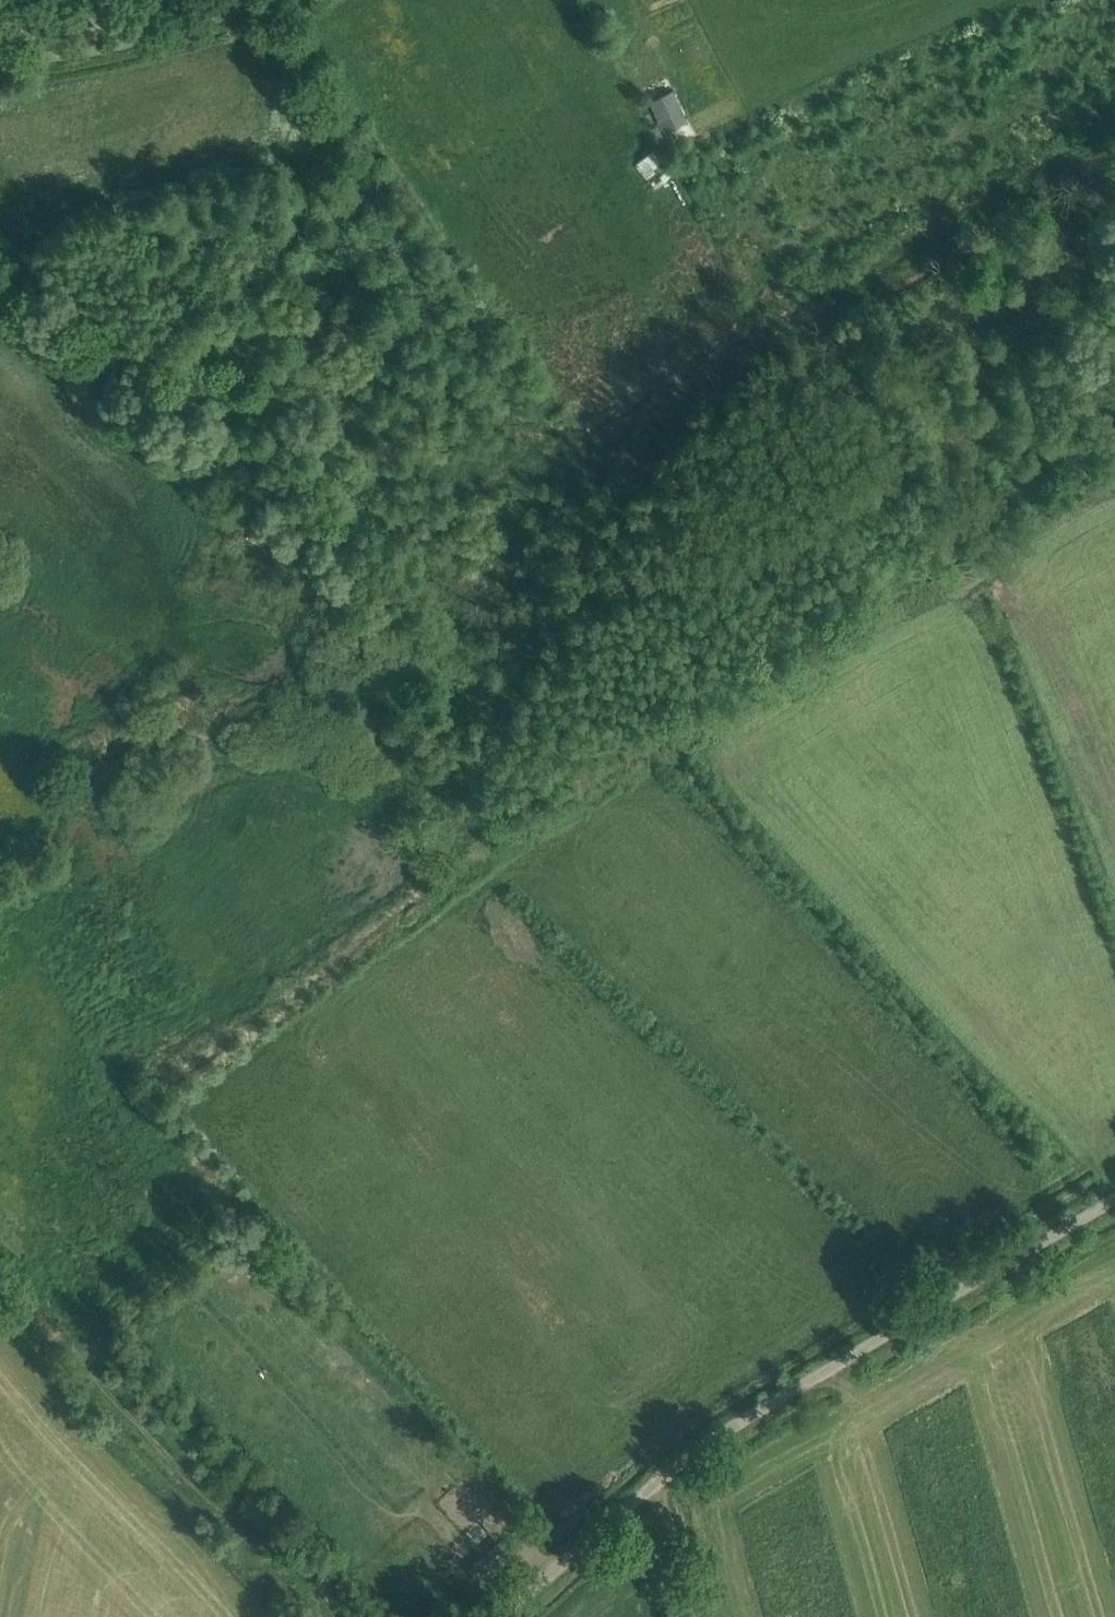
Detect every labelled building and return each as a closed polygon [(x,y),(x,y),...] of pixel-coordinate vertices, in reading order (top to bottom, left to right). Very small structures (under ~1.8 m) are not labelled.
[(686,120),(672,91),(651,101),(665,130),(686,120)] [(641,175),(661,162),(652,148),(632,161),(641,175)] [(490,1576),(513,1556),(499,1540),(469,1568),(482,1583),(490,1576)]
